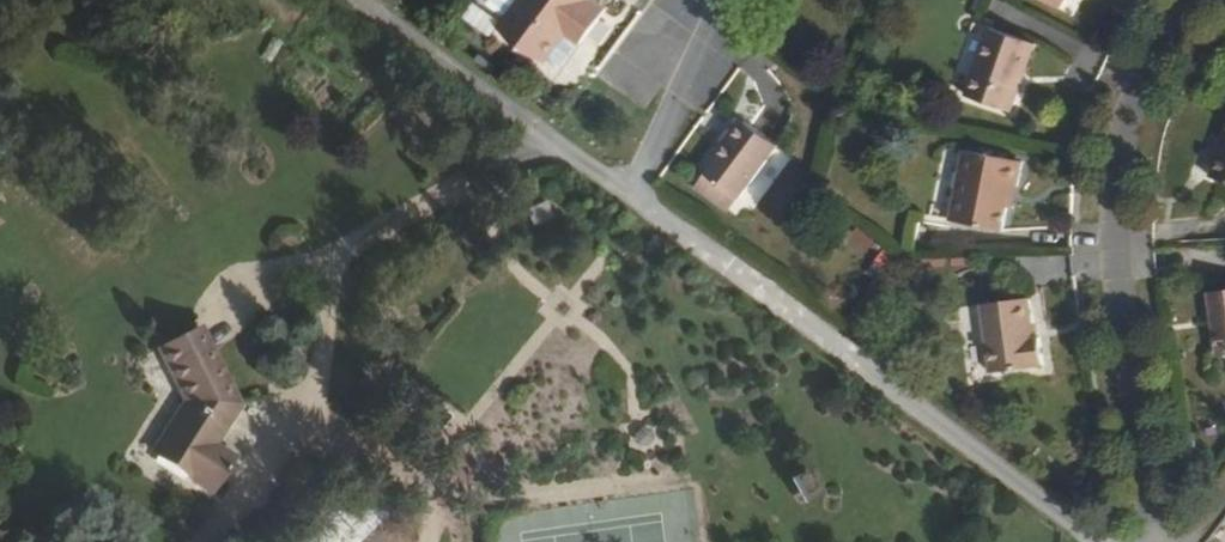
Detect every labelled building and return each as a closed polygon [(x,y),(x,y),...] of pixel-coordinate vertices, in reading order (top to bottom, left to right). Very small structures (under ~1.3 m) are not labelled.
[(499,24),(550,59),(568,33),(582,40),(606,5),(599,0),(516,0),(499,24)] [(1079,0),(1003,0),(1002,3),(1007,13),(1059,33),(1067,13),(1073,15),(1079,0)] [(1033,65),(992,51),(969,118),(1015,132),(1025,104),(1020,102),(1033,65)] [(709,163),(685,196),(721,224),(758,173),(722,142),(707,161),(709,163)] [(1209,195),(1224,201),(1224,153),(1209,195)] [(1028,179),(969,166),(953,235),(1006,247),(1016,200),(1022,200),(1028,179)] [(1031,311),(987,315),(994,384),(1042,381),(1040,349),(1033,350),(1031,311)] [(245,406),(206,326),(154,352),(183,410),(147,465),(212,507),(243,460),(220,446),(245,406)] [(347,507),(322,541),(396,541),(347,507)]
